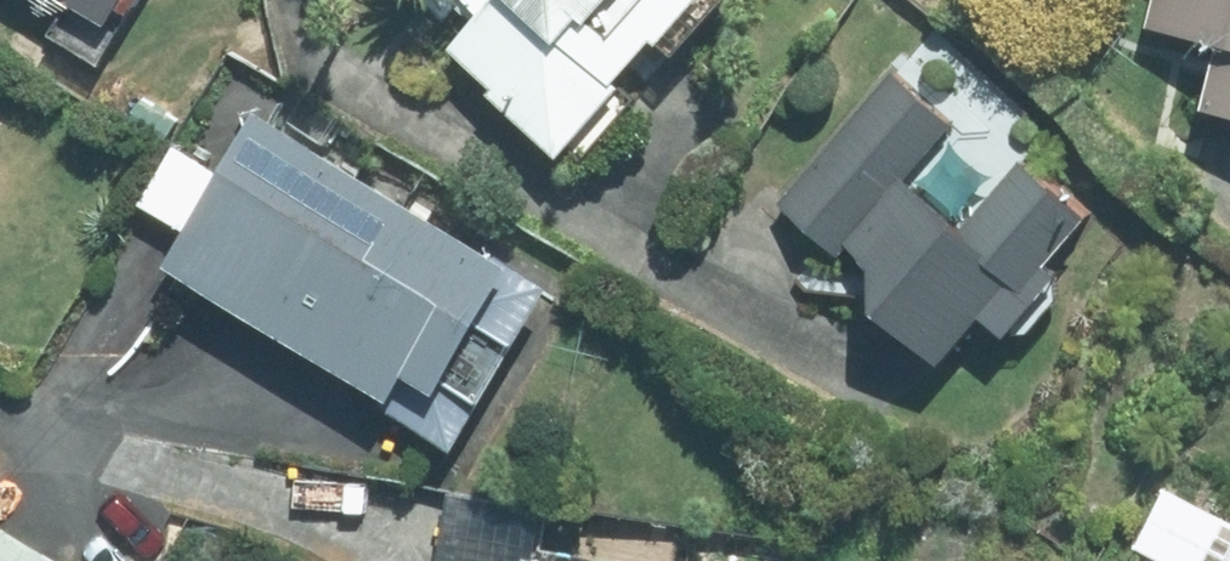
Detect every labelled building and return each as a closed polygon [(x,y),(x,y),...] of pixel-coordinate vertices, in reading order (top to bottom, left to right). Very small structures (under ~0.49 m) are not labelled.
[(124,22),(137,0),(87,0),(124,22)] [(579,155),(639,86),(634,80),(671,36),(676,41),(712,0),(433,0),(453,17),(466,2),(486,20),(462,46),(506,85),(503,88),(579,155)] [(1156,30),(1228,46),(1213,112),(1229,116),(1229,0),(1162,0),(1156,30)] [(892,270),(902,311),(956,359),(997,311),(1024,335),(1079,271),(1066,260),(1107,213),(1039,154),(978,227),(919,175),(964,122),(903,69),(788,203),(849,257),(861,244),(892,270)] [(565,283),(264,107),(173,262),(391,390),(386,399),(468,447),(565,283)] [(474,462),(448,446),(432,472),(459,488),(474,462)] [(1229,521),(1229,516),(1167,487),(1139,548),(1168,560),(1211,560),(1229,521)] [(5,527),(0,535),(0,560),(63,560),(5,527)]
